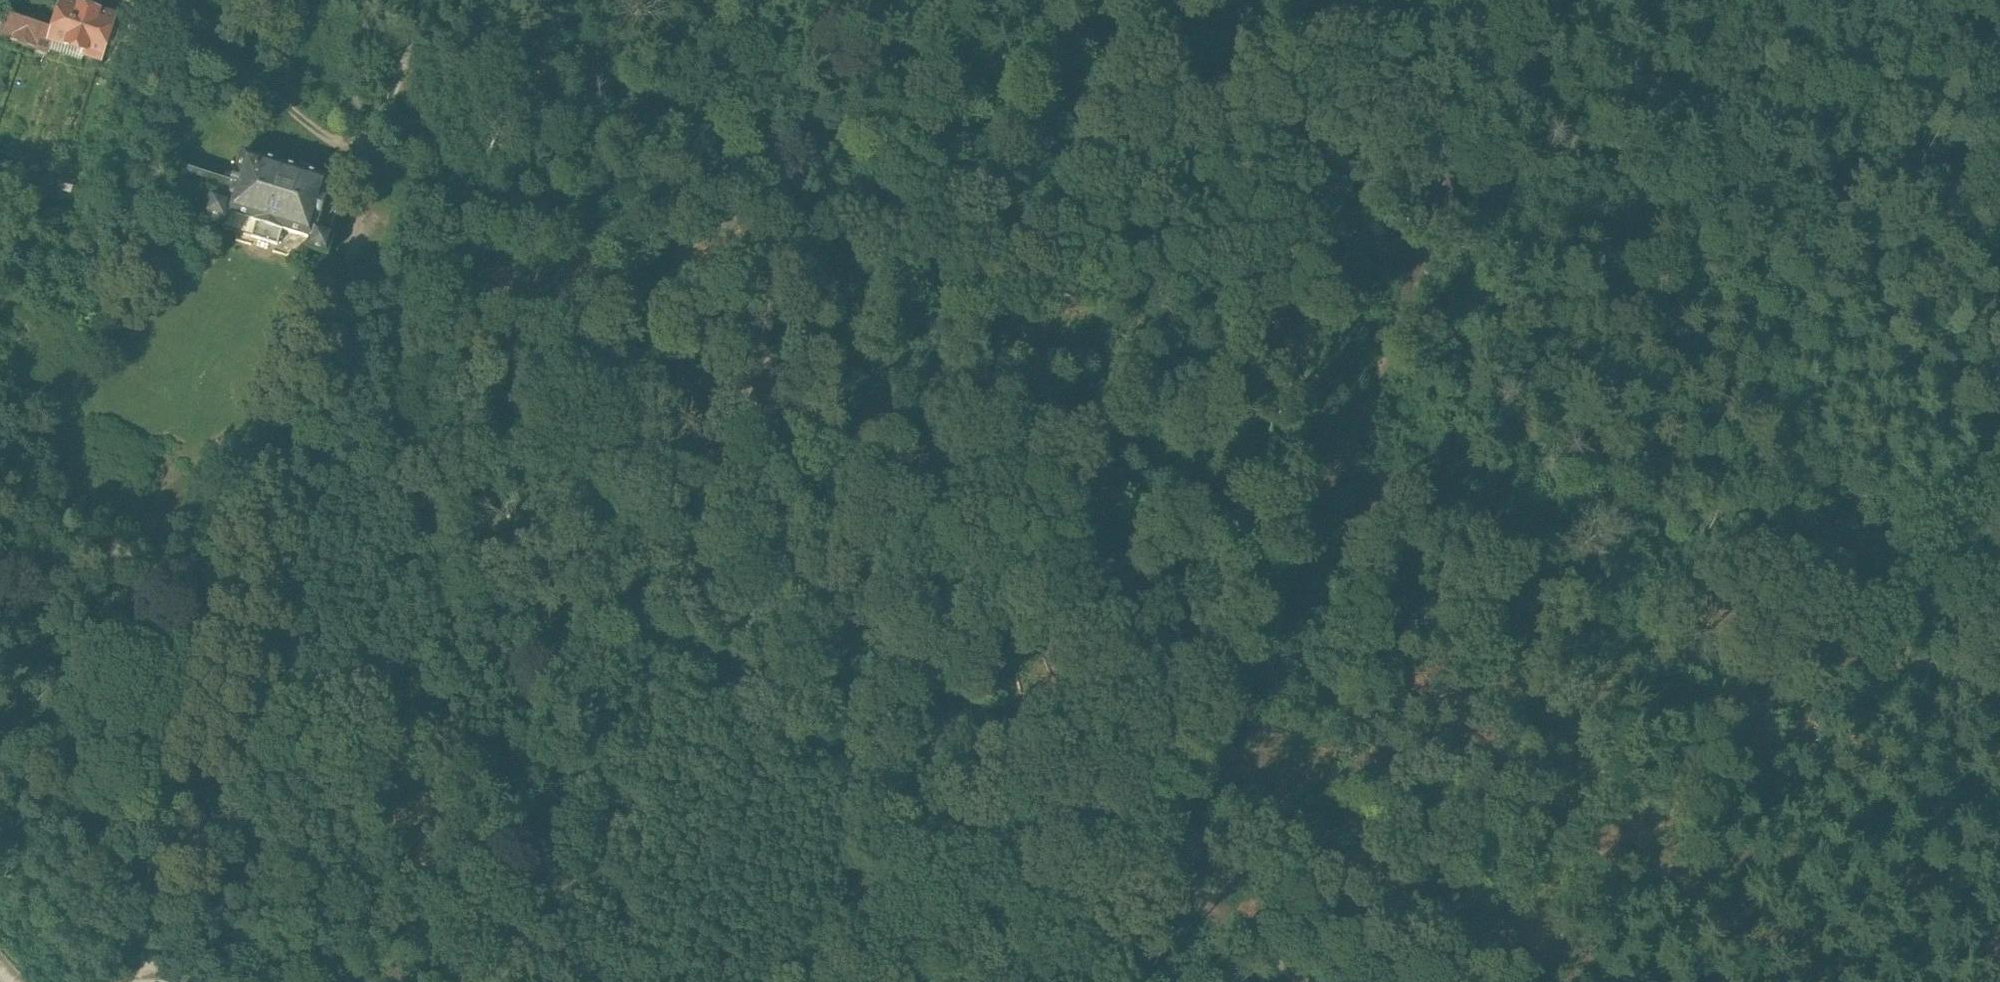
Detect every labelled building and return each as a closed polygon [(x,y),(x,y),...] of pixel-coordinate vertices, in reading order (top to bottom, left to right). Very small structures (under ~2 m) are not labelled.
[(68,0),(61,0),(51,26),(7,11),(0,30),(0,37),(47,54),(51,41),(100,58),(115,16),(68,0)] [(49,5),(33,0),(6,0),(3,9),(43,22),(49,5)] [(313,225),(327,180),(250,156),(241,184),(175,163),(162,206),(326,257),(334,231),(313,225)]
